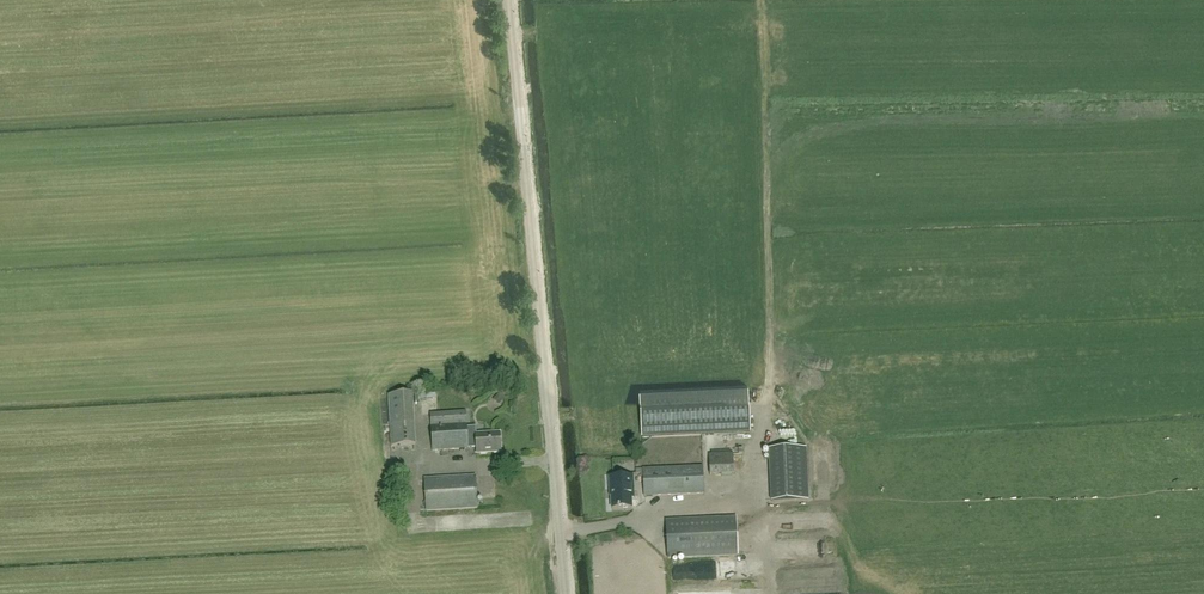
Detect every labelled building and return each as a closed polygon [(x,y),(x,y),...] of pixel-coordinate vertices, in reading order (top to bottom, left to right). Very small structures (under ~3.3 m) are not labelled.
[(748,385),(640,390),(642,438),(750,433),(748,385)] [(391,445),(416,445),(413,394),(388,395),(391,445)] [(439,412),(438,394),(422,395),(422,414),(430,414),(432,451),(468,449),(468,448),(477,447),(477,453),(502,452),(501,433),(476,434),(476,438),(467,438),(466,410),(439,412)] [(771,502),(809,500),(807,448),(769,450),(771,502)] [(711,476),(734,474),(733,453),(710,454),(711,476)] [(643,495),(704,493),(703,466),(643,469),(643,495)] [(426,511),(478,508),(476,475),(424,478),(426,511)] [(634,499),(633,476),(609,477),(610,492),(611,492),(612,510),(632,509),(631,499),(634,499)] [(666,558),(736,555),(735,517),(665,520),(666,558)] [(470,564),(470,550),(450,550),(451,565),(470,564)]
